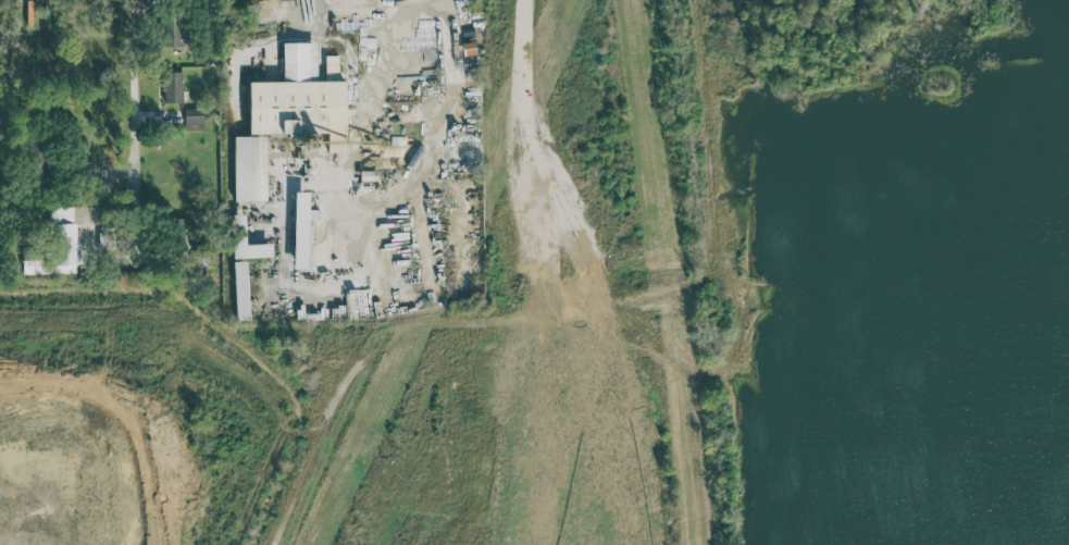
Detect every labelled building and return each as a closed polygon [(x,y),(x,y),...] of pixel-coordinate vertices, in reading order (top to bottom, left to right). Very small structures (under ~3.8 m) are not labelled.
[(165,46),(190,45),(190,16),(164,16),(165,46)] [(249,132),(312,132),(312,110),(317,110),(317,107),(321,107),(321,138),(328,138),(328,151),(344,151),(344,81),(316,81),(316,42),(282,42),(282,81),(248,81),(249,132)] [(182,72),(164,71),(163,101),(181,102),(182,72)] [(184,108),(184,129),(203,129),(203,108),(184,108)] [(266,200),(265,135),(233,136),(234,200),(266,200)] [(308,191),(294,191),(292,268),(306,268),(308,191)] [(23,274),(75,271),(75,263),(83,263),(83,253),(76,254),(74,206),(51,207),(53,250),(48,250),(48,260),(36,261),(36,251),(22,252),(23,274)] [(272,256),(271,243),(245,244),(245,213),(232,214),(233,257),(272,256)] [(246,260),(233,261),(236,319),(248,318),(246,260)]
